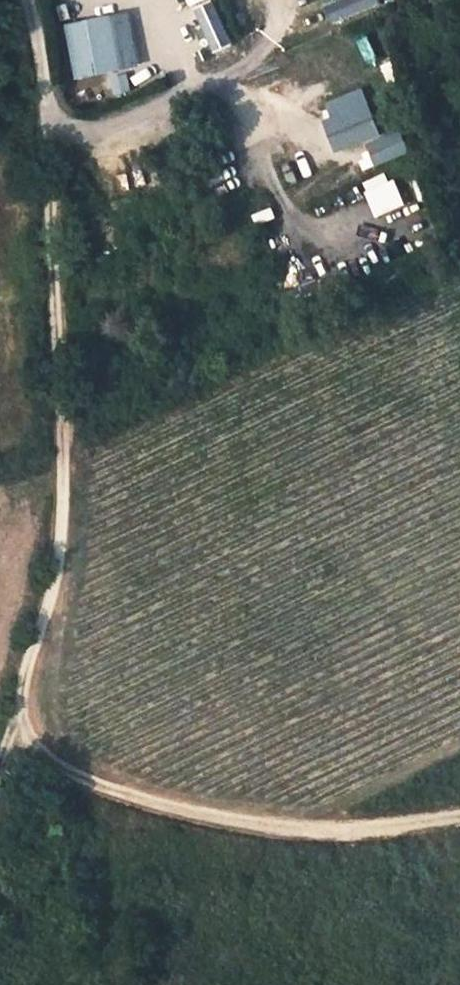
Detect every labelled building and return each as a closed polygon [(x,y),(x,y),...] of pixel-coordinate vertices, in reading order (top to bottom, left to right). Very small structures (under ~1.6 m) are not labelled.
[(377,0),(341,0),(324,7),(331,25),(380,5),(377,0)] [(196,58),(231,46),(219,11),(185,23),(196,58)] [(124,16),(66,28),(76,78),(134,66),(124,16)] [(379,135),(361,90),(325,104),(330,117),(321,121),(334,153),(379,135)] [(406,154),(398,133),(366,145),(374,167),(406,154)] [(364,182),(367,190),(363,191),(374,219),(404,207),(394,179),(388,182),(385,174),(364,182)]
